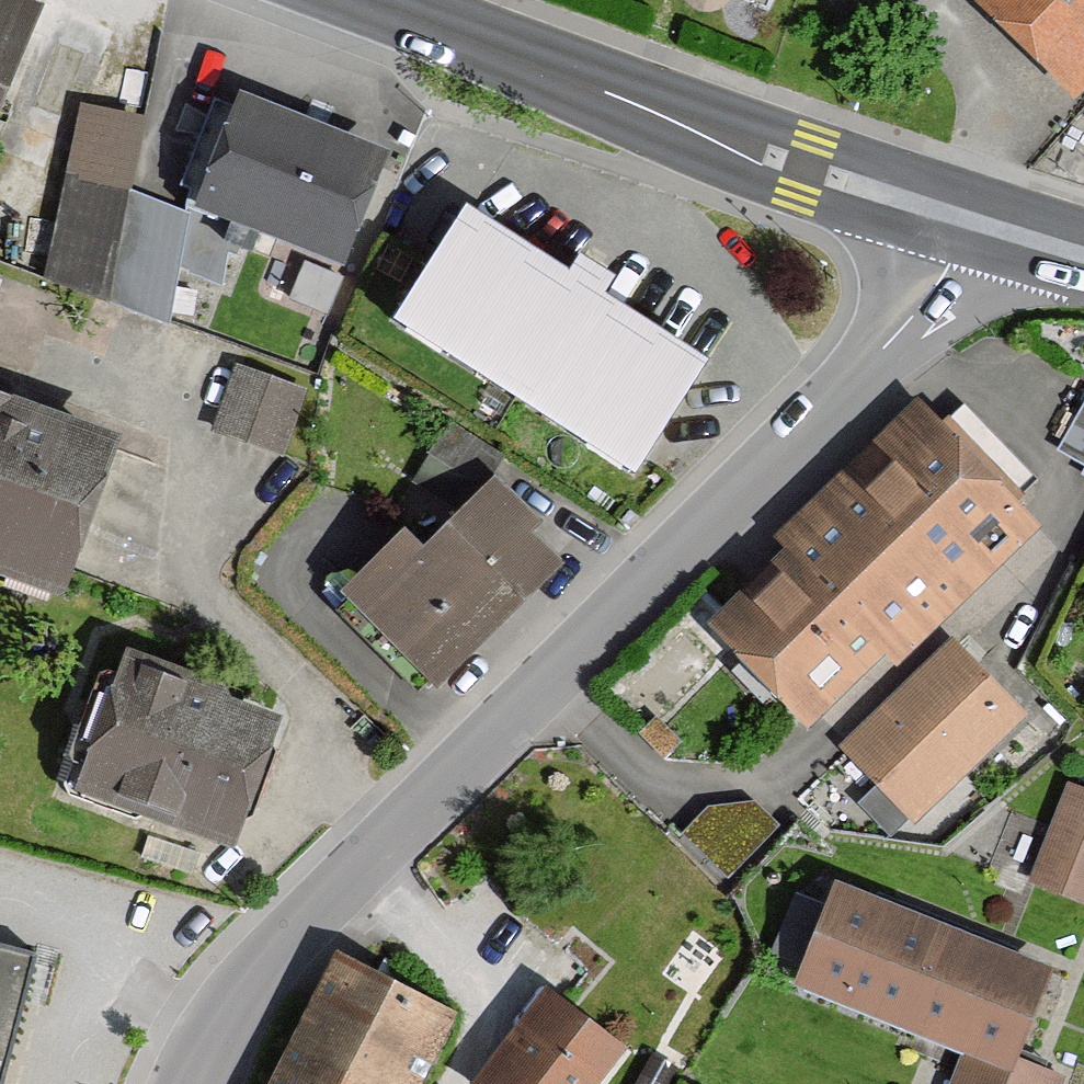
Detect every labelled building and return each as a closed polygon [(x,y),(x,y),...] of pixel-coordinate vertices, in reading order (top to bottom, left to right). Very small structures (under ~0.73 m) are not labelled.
[(41,0),(0,0),(0,105),(41,0)] [(1083,97),(1083,0),(966,0),(1074,106),(1083,97)] [(199,200),(340,256),(383,151),(242,94),(199,200)] [(142,109),(69,97),(55,183),(129,194),(142,109)] [(578,268),(472,201),(398,318),(650,476),(724,358),(618,291),(627,276),(589,252),(578,268)] [(235,352),(214,422),(288,445),(310,375),(235,352)] [(56,598),(117,433),(0,390),(0,578),(56,598)] [(816,749),(1046,530),(926,404),(696,623),(816,749)] [(427,503),(328,595),(426,698),(572,560),(495,479),(447,524),(427,503)] [(1018,722),(944,645),(830,754),(905,831),(1018,722)] [(60,771),(233,837),(280,715),(107,649),(60,771)] [(1058,792),(1024,893),(1083,913),(1083,800),(1058,792)] [(841,879),(801,983),(903,1024),(945,919),(841,879)] [(1063,966),(945,919),(903,1024),(961,1048),(1021,1071),(1063,966)] [(0,943),(0,1072),(31,951),(0,943)] [(458,1016),(332,951),(263,1083),(422,1083),(458,1016)] [(469,1083),(592,1083),(627,1036),(547,977),(469,1083)] [(961,1048),(947,1083),(1051,1083),(961,1048)]
